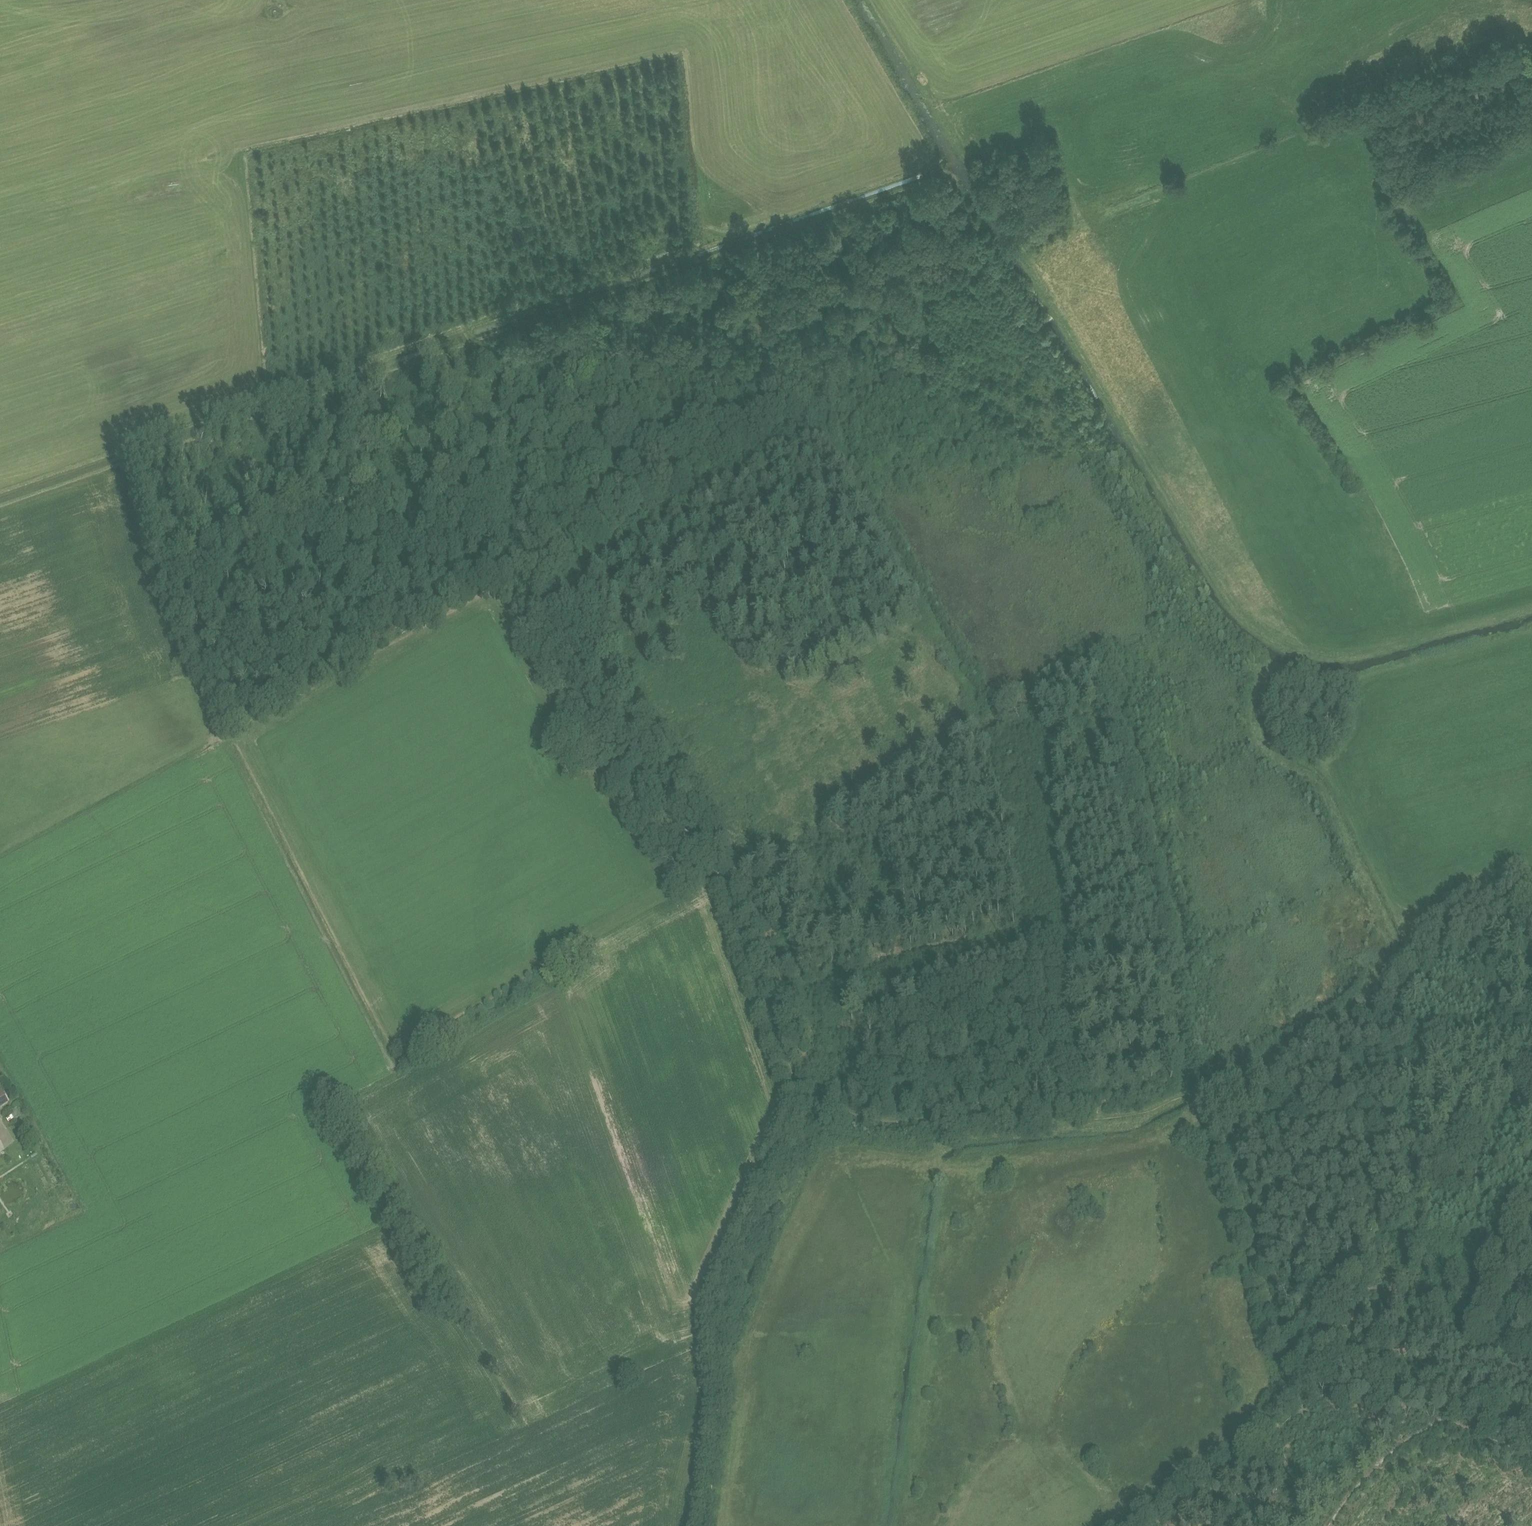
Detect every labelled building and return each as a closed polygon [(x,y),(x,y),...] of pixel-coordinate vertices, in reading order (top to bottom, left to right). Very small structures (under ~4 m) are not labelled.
[(9,1103),(0,1089),(0,1108),(9,1103)] [(10,1124),(17,1138),(26,1133),(19,1119),(10,1124)]
